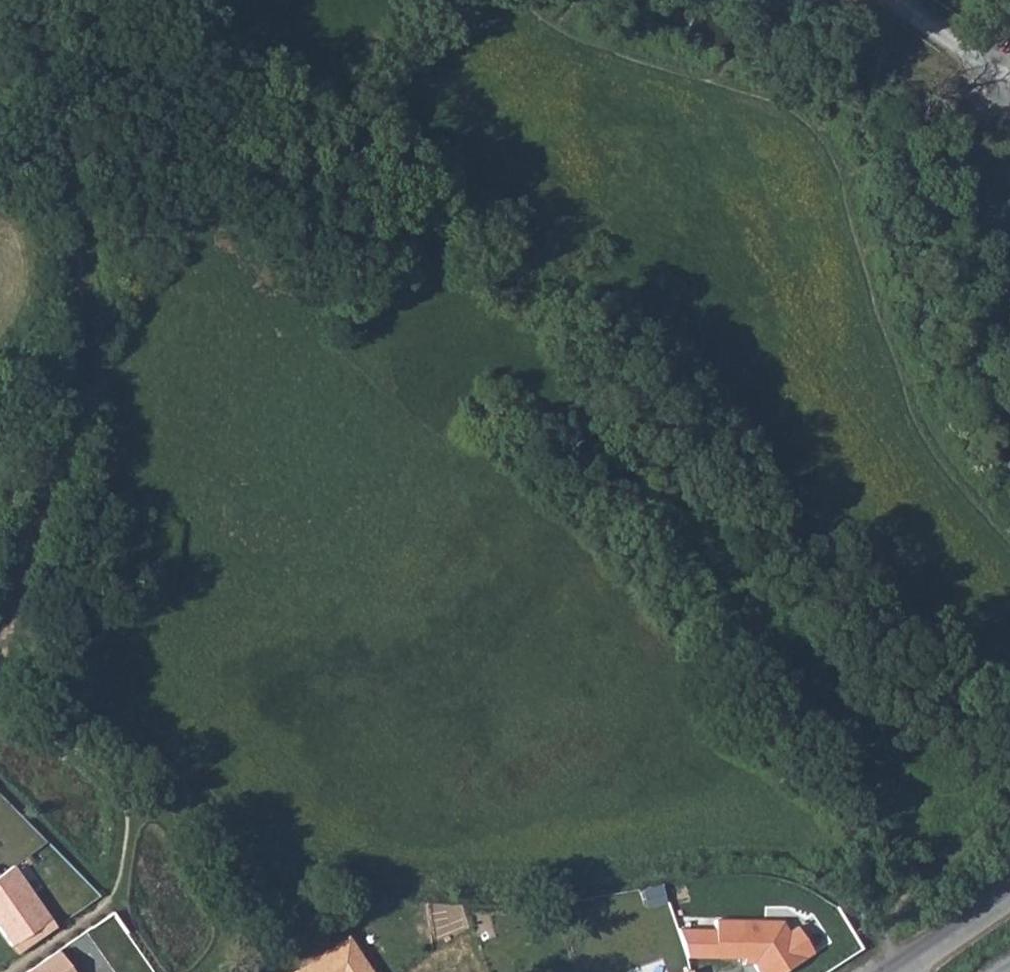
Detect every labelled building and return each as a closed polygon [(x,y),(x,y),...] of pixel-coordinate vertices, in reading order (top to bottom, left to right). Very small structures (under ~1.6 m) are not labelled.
[(0,873),(0,930),(11,945),(49,919),(12,865),(0,873)] [(715,920),(715,931),(678,930),(687,957),(736,959),(754,965),(758,971),(786,971),(812,955),(796,928),(790,932),(781,922),(715,920)] [(298,971),(371,971),(347,938),(298,971)] [(30,971),(76,971),(61,951),(30,971)]
